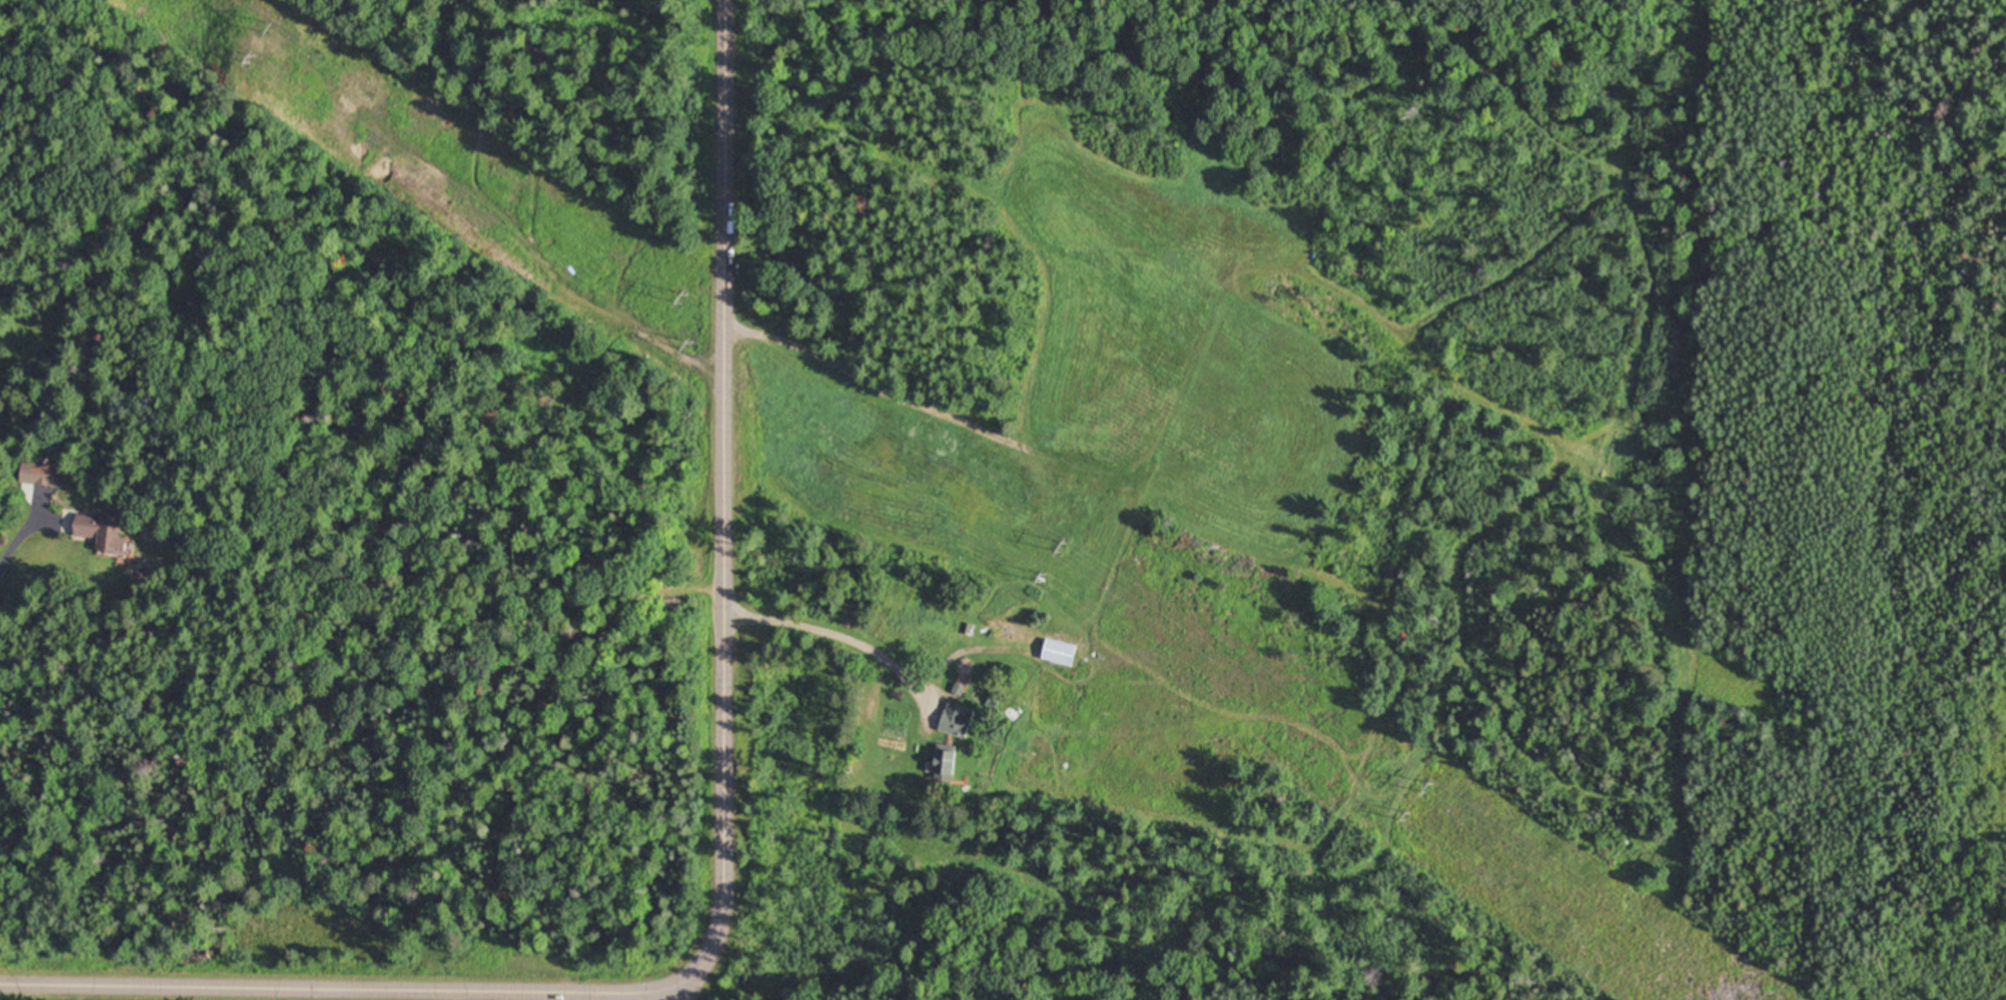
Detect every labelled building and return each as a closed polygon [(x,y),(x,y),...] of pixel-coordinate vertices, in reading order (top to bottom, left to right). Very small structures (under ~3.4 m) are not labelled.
[(29,484),(59,487),(62,466),(31,463),(29,484)] [(95,539),(94,553),(114,555),(117,517),(74,514),(72,537),(95,539)] [(1040,659),(1070,667),(1075,646),(1045,639),(1040,659)] [(964,738),(970,718),(965,716),(968,708),(945,702),(937,731),(964,738)] [(953,751),(933,750),(931,776),(952,777),(953,751)]
